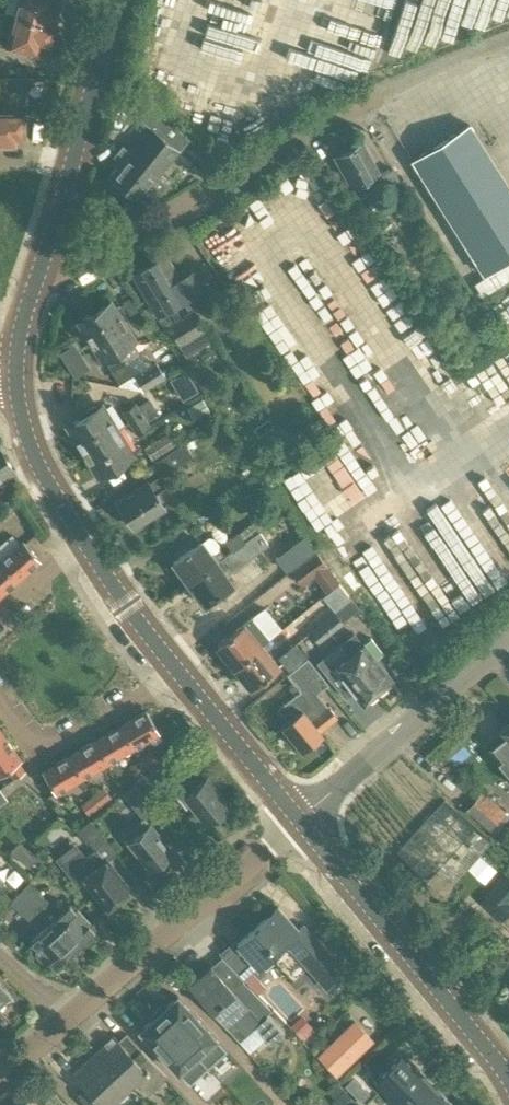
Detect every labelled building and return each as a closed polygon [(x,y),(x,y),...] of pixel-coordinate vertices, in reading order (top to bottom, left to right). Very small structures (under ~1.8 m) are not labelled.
[(15,16),(52,25),(57,4),(50,2),(51,0),(19,0),(15,16)] [(447,0),(414,0),(403,38),(434,47),(447,0)] [(52,25),(15,16),(7,47),(37,54),(40,45),(47,46),(52,25)] [(148,190),(159,175),(189,137),(151,103),(138,118),(147,126),(128,150),(122,145),(113,157),(119,162),(108,177),(139,202),(148,190)] [(0,112),(0,145),(7,145),(8,142),(14,142),(14,137),(23,137),(23,112),(0,112)] [(412,160),(482,273),(508,256),(508,188),(469,124),(412,160)] [(352,185),(377,171),(361,142),(336,155),(352,185)] [(404,192),(391,168),(379,175),(393,199),(404,192)] [(170,183),(159,175),(148,190),(158,199),(170,183)] [(378,202),(370,190),(358,197),(366,209),(367,208),(370,213),(379,208),(377,203),(378,202)] [(148,263),(174,305),(183,300),(189,310),(208,298),(202,288),(191,270),(180,277),(165,253),(148,263)] [(174,305),(148,263),(132,274),(157,315),(174,305)] [(132,295),(124,283),(114,290),(122,302),(132,295)] [(226,291),(223,293),(211,302),(211,301),(209,302),(221,321),(223,319),(231,331),(246,321),(226,291)] [(110,301),(94,311),(117,348),(125,361),(141,351),(138,347),(134,350),(129,341),(133,338),(110,301)] [(193,310),(180,317),(192,338),(205,330),(193,310)] [(94,311),(77,321),(100,358),(103,357),(111,370),(125,361),(117,348),(94,311)] [(192,338),(180,317),(167,325),(179,345),(190,339),(196,348),(211,339),(205,330),(192,338)] [(69,340),(54,349),(69,373),(84,364),(69,340)] [(125,361),(111,370),(119,383),(140,370),(125,361)] [(147,372),(154,384),(165,377),(158,365),(147,372)] [(172,378),(184,398),(198,389),(186,369),(172,378)] [(154,384),(147,372),(136,379),(143,391),(154,384)] [(147,419),(158,412),(149,396),(137,402),(147,419)] [(203,399),(190,406),(197,417),(210,409),(203,399)] [(129,423),(144,415),(137,403),(135,403),(135,402),(121,410),(129,423)] [(116,430),(101,405),(97,407),(93,406),(86,410),(86,414),(67,426),(83,451),(116,430)] [(150,426),(144,415),(129,423),(136,434),(150,426)] [(116,430),(83,451),(98,476),(131,455),(116,430)] [(144,447),(145,449),(152,460),(178,444),(169,431),(144,447)] [(178,470),(176,466),(196,454),(192,448),(200,443),(196,437),(185,444),(184,443),(167,453),(140,471),(146,480),(115,501),(124,515),(123,517),(127,524),(130,524),(133,528),(166,506),(157,492),(168,484),(164,479),(178,470)] [(13,470),(0,450),(0,478),(13,470)] [(508,547),(508,481),(503,473),(491,481),(479,464),(460,478),(508,547)] [(458,512),(467,508),(456,481),(446,486),(458,512)] [(271,506),(277,514),(284,509),(278,501),(271,506)] [(508,571),(508,563),(482,516),(471,522),(502,575),(508,571)] [(188,584),(259,532),(264,528),(257,518),(248,525),(249,526),(238,533),(237,531),(225,541),(228,546),(218,554),(217,551),(218,550),(219,543),(215,538),(208,536),(201,542),(200,541),(172,563),(188,584)] [(268,545),(259,532),(188,584),(205,606),(233,584),(226,575),(268,545)] [(303,536),(276,557),(286,571),(313,550),(303,536)] [(0,560),(16,578),(39,558),(23,540),(0,560)] [(389,545),(375,555),(426,632),(440,623),(389,545)] [(290,569),(291,570),(301,583),(313,574),(325,590),(337,581),(314,551),(290,569)] [(0,560),(0,592),(16,578),(0,560)] [(444,616),(453,609),(430,577),(421,583),(444,616)] [(234,667),(261,644),(280,627),(264,608),(250,616),(215,644),(234,667)] [(322,622),(332,635),(345,624),(343,622),(346,620),(338,610),(322,622)] [(332,635),(322,622),(309,632),(319,645),(332,635)] [(354,633),(339,645),(376,691),(391,679),(376,659),(383,654),(370,638),(362,644),(354,633)] [(280,666),(261,644),(234,667),(253,689),(280,666)] [(291,671),(307,658),(296,644),(280,657),(291,671)] [(376,691),(339,645),(317,663),(344,697),(352,691),(361,703),(376,691)] [(307,658),(291,671),(287,674),(301,691),(279,709),(288,720),(281,725),(302,751),(322,734),(319,731),(337,717),(328,706),(327,706),(316,692),(327,684),(307,658)] [(146,710),(120,725),(133,747),(159,732),(146,710)] [(502,738),(489,749),(508,774),(508,722),(497,732),(502,738)] [(133,747),(120,725),(94,740),(107,762),(133,747)] [(0,737),(0,773),(7,768),(14,778),(24,772),(17,761),(20,759),(3,735),(0,737)] [(94,740),(69,755),(81,777),(107,762),(94,740)] [(151,750),(139,759),(147,769),(159,761),(151,750)] [(81,777),(69,755),(43,770),(54,792),(81,777)] [(147,769),(139,759),(128,767),(136,778),(147,769)] [(149,771),(134,783),(147,798),(154,792),(154,776),(149,771)] [(184,797),(205,823),(227,805),(205,778),(194,788),(186,779),(177,787),(184,796),(184,797)] [(147,798),(134,783),(113,801),(125,817),(136,807),(138,810),(149,801),(147,798)] [(104,787),(92,796),(100,806),(111,797),(111,796),(104,787)] [(481,792),(479,795),(466,810),(467,810),(463,814),(490,839),(495,834),(494,833),(508,817),(505,813),(507,811),(487,794),(485,796),(481,792)] [(100,806),(92,796),(81,804),(89,815),(100,806)] [(490,840),(444,801),(397,854),(444,893),(490,840)] [(139,833),(127,842),(148,868),(170,851),(149,824),(149,825),(143,817),(133,825),(139,833)] [(90,820),(77,830),(86,842),(88,840),(92,846),(104,837),(90,820)] [(10,853),(28,868),(37,858),(19,843),(10,853)] [(86,858),(83,855),(64,870),(77,886),(84,881),(106,908),(129,889),(106,860),(105,861),(97,850),(86,858)] [(19,911),(37,891),(28,883),(10,902),(19,911)] [(507,900),(491,886),(478,901),(500,920),(508,910),(508,902),(507,900)] [(47,900),(37,891),(19,911),(29,920),(47,900)] [(49,923),(74,949),(78,945),(83,946),(87,945),(90,943),(92,940),(93,937),(93,932),(94,931),(69,904),(49,923)] [(286,942),(317,977),(322,972),(334,985),(347,973),(304,925),(298,931),(277,907),(236,942),(242,949),(227,962),(244,979),(251,973),(286,942)] [(74,949),(49,923),(30,941),(35,947),(35,952),(36,955),(38,958),(41,961),(44,962),(49,962),(55,968),(74,949)] [(232,991),(210,966),(189,985),(239,1042),(256,1028),(271,1045),(284,1033),(268,1015),(271,1012),(243,981),(232,991)] [(251,973),(244,979),(252,988),(259,981),(251,973)] [(13,995),(0,981),(0,1007),(13,995)] [(175,996),(157,1012),(207,1067),(225,1051),(175,996)] [(207,1067),(157,1012),(137,1030),(187,1085),(207,1067)] [(353,1021),(317,1055),(336,1075),(372,1040),(353,1021)] [(113,1035),(92,1055),(126,1091),(136,1082),(148,1095),(166,1078),(139,1049),(132,1055),(113,1035)] [(395,1102),(424,1074),(412,1062),(411,1064),(397,1050),(370,1078),(395,1102)] [(92,1055),(70,1075),(89,1095),(83,1101),(86,1104),(121,1104),(116,1100),(126,1091),(92,1055)] [(424,1074),(395,1102),(398,1104),(442,1104),(447,1100),(434,1086),(435,1085),(424,1074)] [(357,1097),(365,1090),(353,1077),(345,1085),(357,1097)] [(345,1091),(336,1100),(341,1104),(353,1104),(356,1102),(345,1091)]
